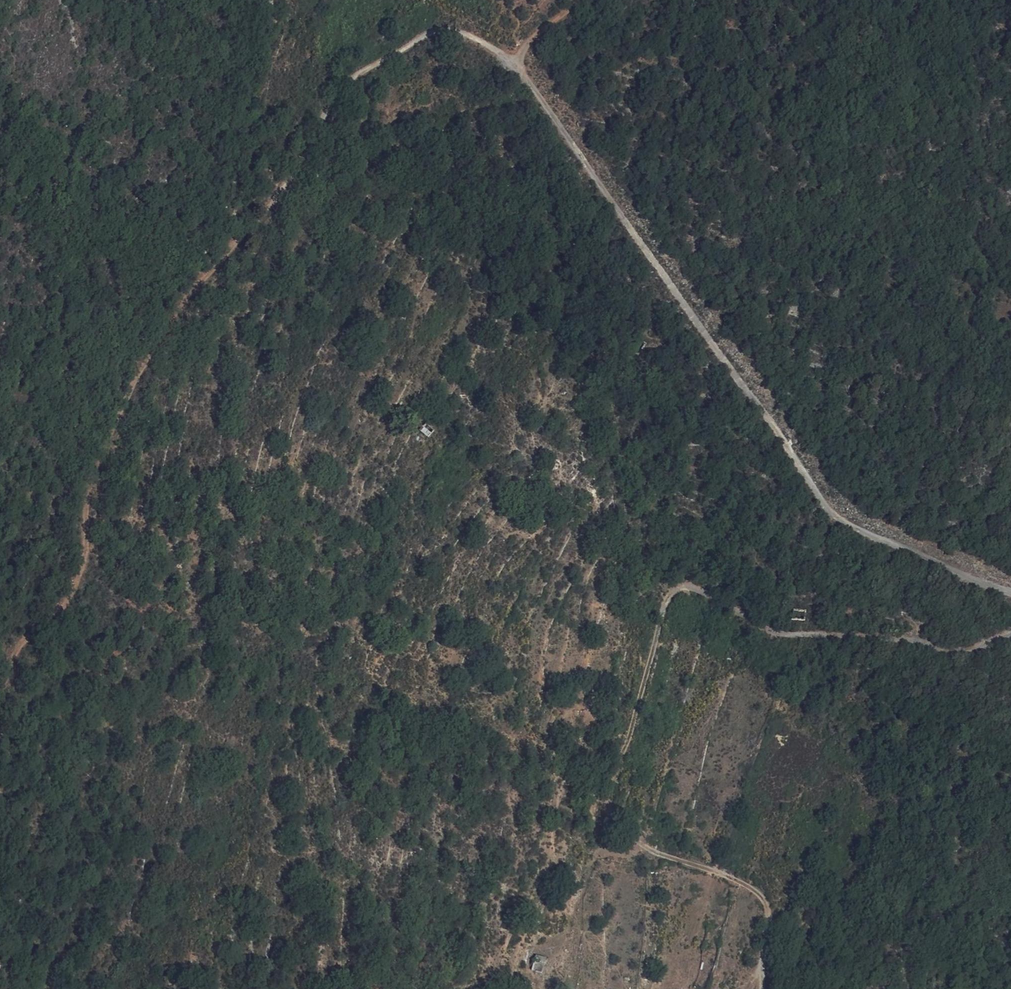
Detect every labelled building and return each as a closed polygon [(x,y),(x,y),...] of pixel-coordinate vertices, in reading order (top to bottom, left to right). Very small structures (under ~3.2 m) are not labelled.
[(431,416),(417,408),(413,416),(425,424),(431,416)]
